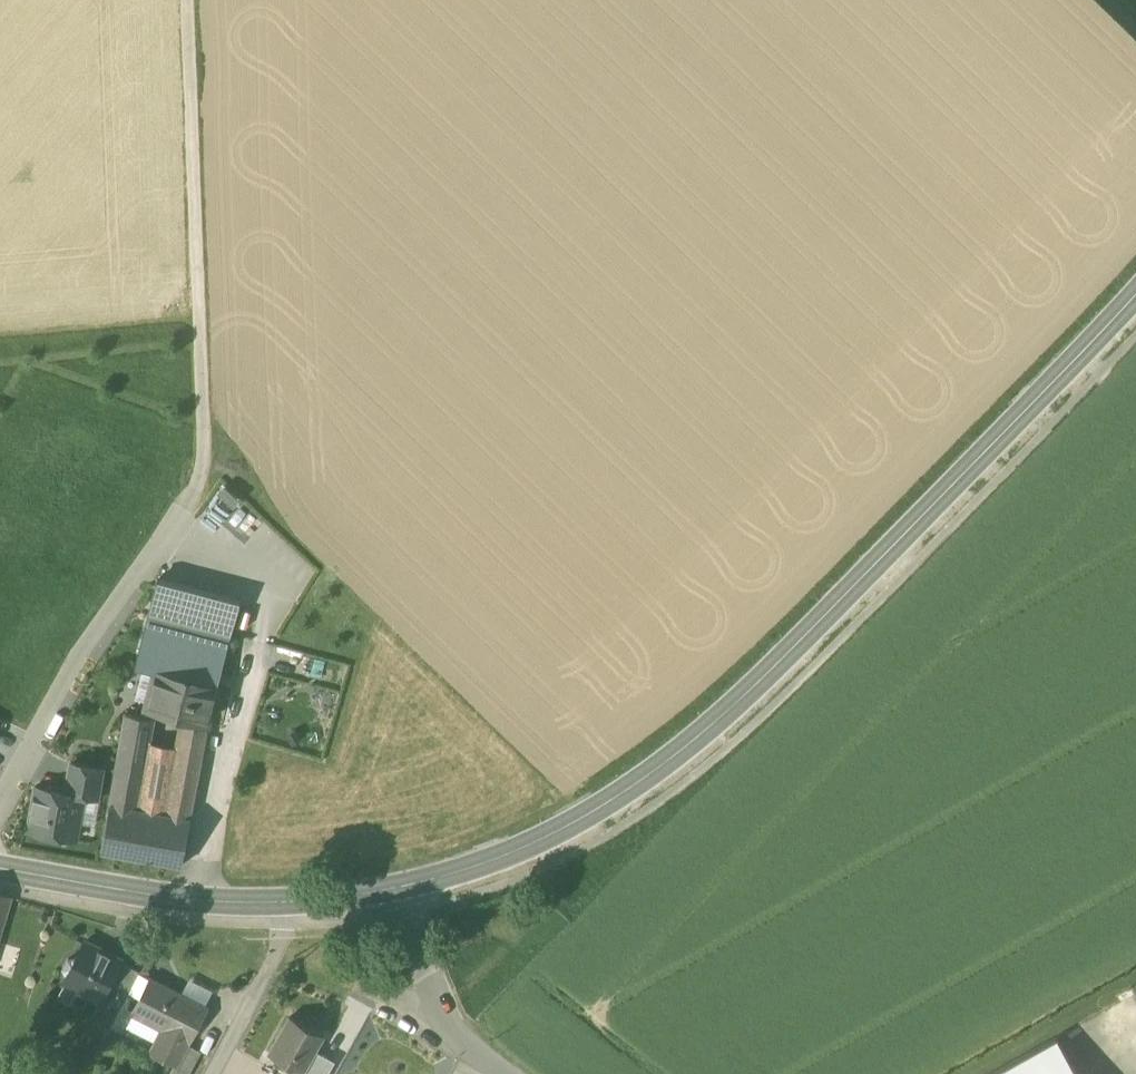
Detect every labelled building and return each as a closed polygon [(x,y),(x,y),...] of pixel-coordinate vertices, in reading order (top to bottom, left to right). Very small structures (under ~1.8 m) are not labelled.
[(213,628),(222,595),(157,578),(149,611),(213,628)] [(239,600),(222,595),(213,628),(231,633),(239,600)] [(144,668),(216,687),(231,633),(213,628),(149,611),(135,667),(144,669),(144,668)] [(182,716),(207,723),(216,687),(144,668),(144,669),(136,699),(146,702),(145,706),(182,716)] [(171,779),(164,814),(138,809),(149,743),(150,738),(151,730),(153,719),(125,714),(109,804),(101,852),(181,867),(190,819),(196,783),(171,779)] [(207,723),(182,716),(180,725),(206,732),(207,723)] [(178,740),(203,747),(206,732),(180,725),(178,740)] [(173,764),(199,769),(203,747),(178,740),(176,748),(173,764)] [(176,748),(149,743),(138,809),(164,814),(171,779),(196,783),(199,769),(173,764),(176,748)] [(83,796),(96,798),(102,769),(71,763),(66,792),(84,795),(83,796)] [(53,842),(65,844),(70,838),(76,839),(83,796),(84,795),(66,792),(35,787),(27,831),(50,835),(53,842)] [(10,898),(0,895),(0,933),(10,898)] [(77,988),(99,999),(107,984),(119,960),(119,959),(84,941),(75,958),(67,958),(62,968),(66,975),(80,982),(77,988)] [(107,984),(126,995),(139,971),(119,960),(107,984)] [(63,981),(77,988),(80,982),(66,975),(63,981)] [(175,1064),(177,1065),(188,1043),(207,1007),(151,978),(134,1011),(164,1026),(151,1051),(175,1064)] [(270,1053),(301,1071),(314,1048),(322,1034),(290,1016),(270,1053)] [(991,1073),(1076,1073),(1056,1038),(991,1073)] [(171,1073),(190,1073),(202,1050),(188,1043),(177,1065),(175,1064),(170,1073),(171,1073)] [(307,1073),(327,1073),(335,1060),(314,1048),(301,1071),(307,1073)]
